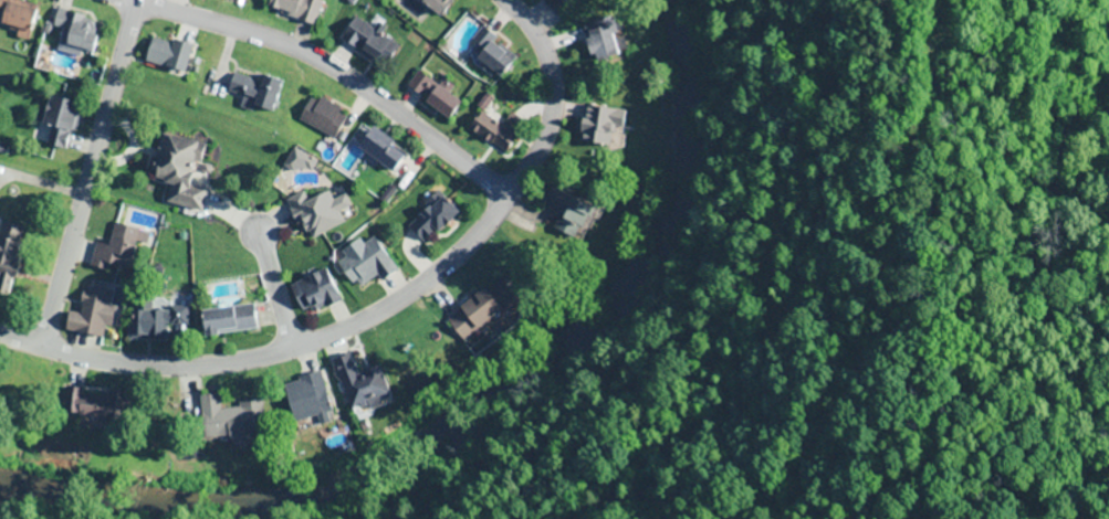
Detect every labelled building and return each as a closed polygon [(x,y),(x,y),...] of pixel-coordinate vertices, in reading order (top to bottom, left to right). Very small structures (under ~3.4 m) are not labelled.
[(27,33),(34,9),(3,0),(0,0),(0,25),(27,33)] [(263,9),(313,25),(321,0),(266,0),(263,9)] [(435,20),(453,1),(452,0),(413,0),(435,20)] [(552,11),(566,1),(566,0),(545,0),(552,11)] [(49,29),(65,32),(61,49),(91,55),(95,34),(85,33),(88,16),(53,9),(49,29)] [(385,68),(398,44),(351,18),(338,42),(385,68)] [(615,57),(606,19),(580,25),(589,63),(615,57)] [(472,40),(477,46),(469,54),(495,79),(514,60),(482,29),(472,40)] [(143,62),(183,73),(191,46),(150,35),(143,62)] [(444,121),(459,104),(419,69),(404,86),(444,121)] [(260,74),(257,81),(232,72),(223,96),(268,113),(279,82),(260,74)] [(332,139),(346,115),(310,94),(296,119),(332,139)] [(63,149),(76,104),(46,95),(37,125),(49,128),(44,144),(63,149)] [(580,143),(610,147),(616,110),(586,106),(580,143)] [(502,156),(515,139),(479,112),(466,128),(502,156)] [(354,147),(390,175),(405,155),(369,127),(354,147)] [(164,202),(191,210),(194,201),(183,198),(200,145),(161,133),(147,179),(169,185),(164,202)] [(578,238),(592,206),(553,188),(548,200),(560,205),(551,226),(578,238)] [(307,200),(304,193),(288,200),(305,240),(355,218),(344,193),(331,199),(327,191),(307,200)] [(457,212),(438,194),(405,227),(424,245),(457,212)] [(8,301),(22,228),(0,224),(0,299),(8,301)] [(129,270),(138,230),(112,225),(107,246),(94,244),(89,268),(107,272),(108,265),(129,270)] [(354,291),(376,276),(380,282),(396,271),(374,238),(336,264),(354,291)] [(339,299),(325,269),(287,287),(301,317),(339,299)] [(498,278),(444,316),(466,347),(520,309),(498,278)] [(106,340),(115,292),(83,286),(78,314),(66,312),(62,332),(106,340)] [(201,339),(257,330),(253,304),(197,313),(201,339)] [(166,342),(167,326),(187,326),(187,309),(130,308),(130,341),(166,342)] [(387,400),(375,362),(359,367),(355,353),(332,360),(348,412),(387,400)] [(334,418),(319,373),(281,386),(295,430),(334,418)] [(67,391),(67,420),(114,420),(114,391),(67,391)] [(199,399),(204,443),(266,436),(262,402),(220,406),(219,397),(199,399)]
